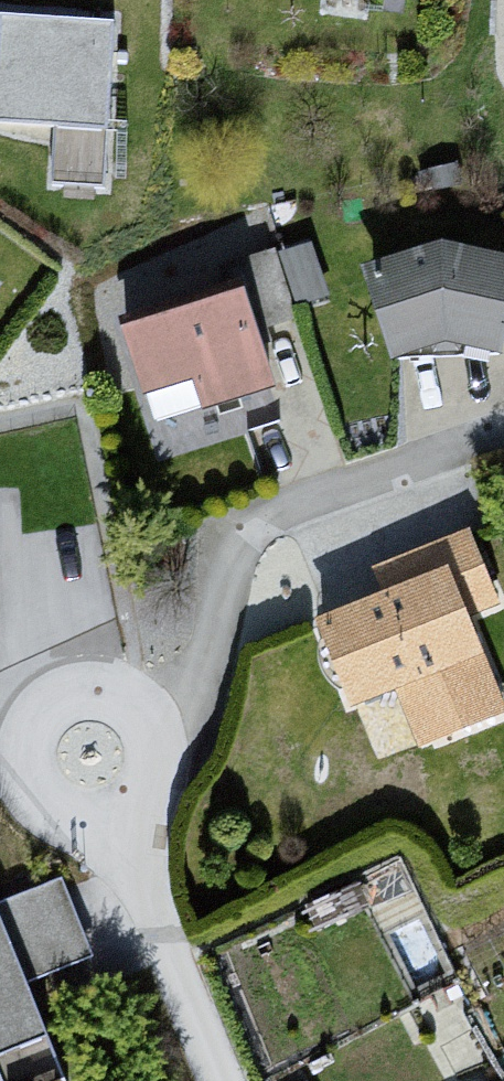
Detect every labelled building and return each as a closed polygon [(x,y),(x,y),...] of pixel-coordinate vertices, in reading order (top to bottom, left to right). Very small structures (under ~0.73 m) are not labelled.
[(0,1),(0,116),(58,118),(58,195),(174,197),(175,120),(178,6),(0,1)] [(408,238),(425,351),(503,339),(503,223),(408,238)] [(293,246),(139,290),(175,416),(329,372),(293,246)] [(0,488),(0,636),(14,637),(19,489),(0,488)] [(357,612),(409,739),(503,701),(503,553),(357,612)] [(0,908),(0,1020),(7,1043),(124,1010),(89,883),(0,908)]
